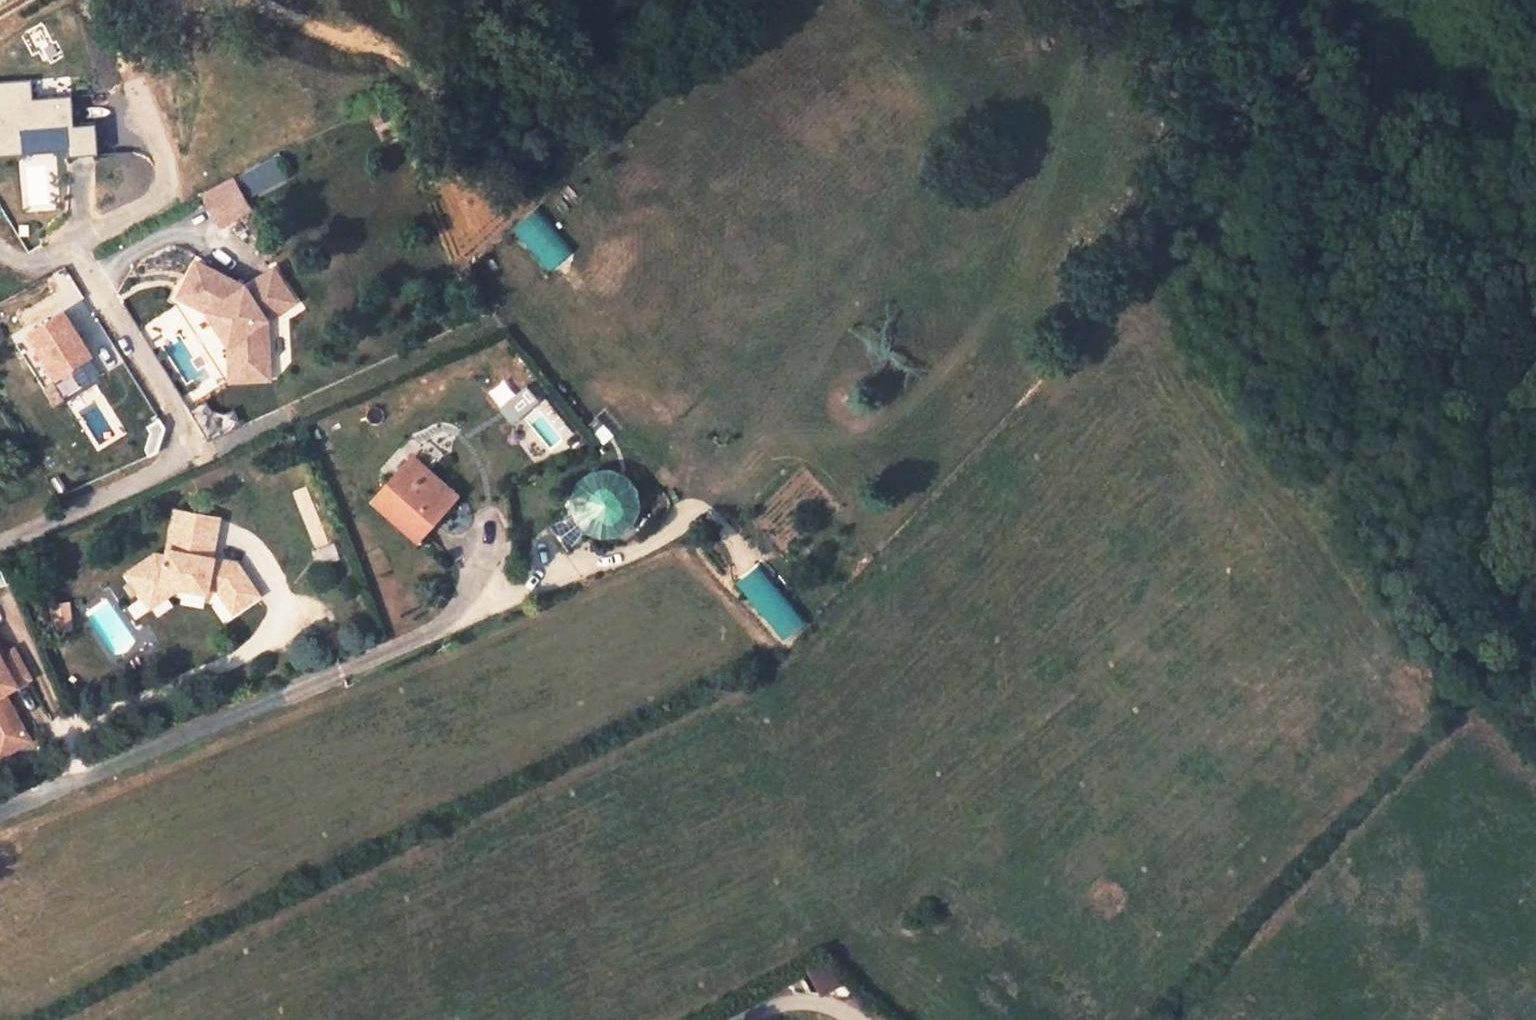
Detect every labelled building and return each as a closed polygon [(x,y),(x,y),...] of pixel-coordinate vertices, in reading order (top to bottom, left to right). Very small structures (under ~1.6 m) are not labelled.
[(0,79),(0,154),(22,152),(20,130),(38,128),(38,136),(66,133),(68,156),(97,153),(94,119),(71,121),(69,92),(31,95),(29,76),(0,79)] [(272,152),(241,170),(255,194),(286,176),(272,152)] [(216,226),(249,210),(231,173),(198,190),(216,226)] [(279,365),(256,325),(296,302),(273,261),(225,288),(209,260),(167,284),(230,393),(279,365)] [(24,326),(49,377),(91,357),(65,306),(24,326)] [(550,416),(525,388),(500,409),(524,438),(535,429),(546,420),(550,416)] [(457,497),(414,458),(380,495),(423,535),(457,497)] [(626,477),(611,471),(595,473),(581,483),(574,498),(576,515),(550,526),(569,551),(586,528),(602,535),(618,533),(633,522),(639,508),(637,491),(626,477)] [(155,555),(127,574),(143,598),(161,585),(207,587),(208,582),(222,583),(235,605),(261,589),(237,551),(211,550),(212,509),(168,508),(166,555),(155,555)] [(68,604),(53,606),(56,631),(71,629),(68,604)] [(26,742),(1,694),(28,680),(14,650),(4,655),(0,648),(0,754),(26,742)] [(805,967),(821,994),(840,983),(825,956),(805,967)]
